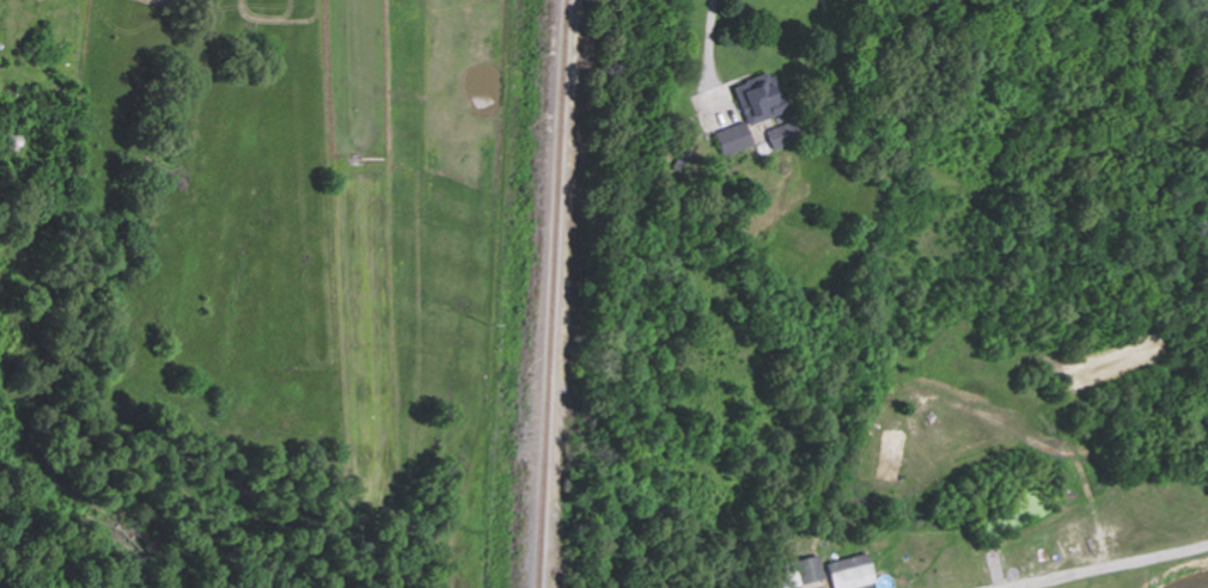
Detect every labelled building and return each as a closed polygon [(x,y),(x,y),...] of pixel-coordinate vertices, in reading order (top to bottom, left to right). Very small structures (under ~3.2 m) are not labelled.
[(791,112),(777,72),(736,86),(749,122),(717,133),(726,157),(758,146),(751,126),(791,112)] [(768,131),(774,151),(804,142),(798,122),(768,131)] [(0,126),(0,147),(20,153),(26,134),(0,126)] [(828,563),(833,586),(850,583),(852,587),(854,587),(865,586),(864,578),(876,576),(871,554),(828,563)]
